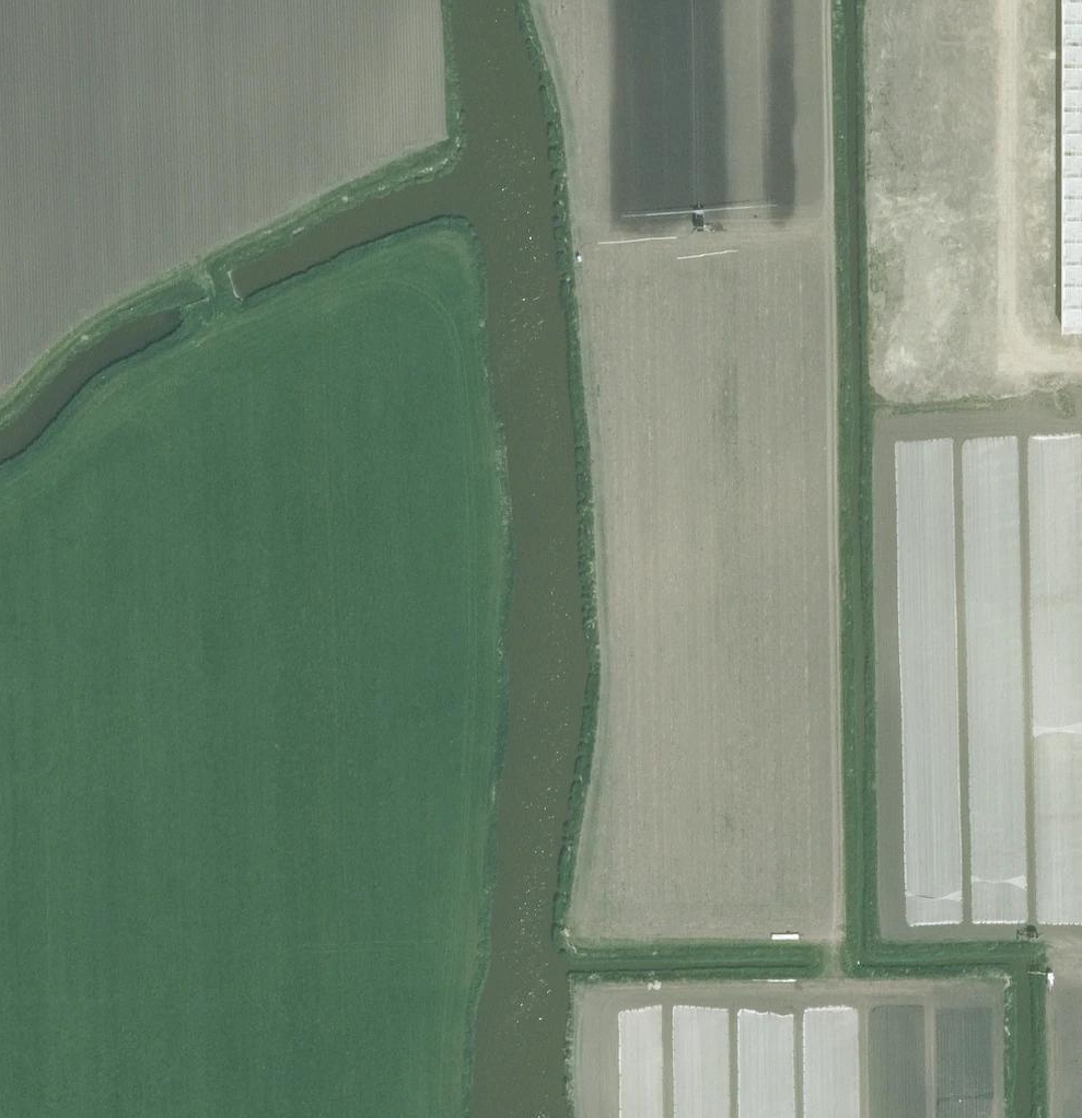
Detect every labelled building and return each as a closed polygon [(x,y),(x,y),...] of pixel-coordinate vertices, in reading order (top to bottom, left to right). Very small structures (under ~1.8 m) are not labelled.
[(1066,334),(1081,334),(1081,0),(1065,0),(1066,334)]
